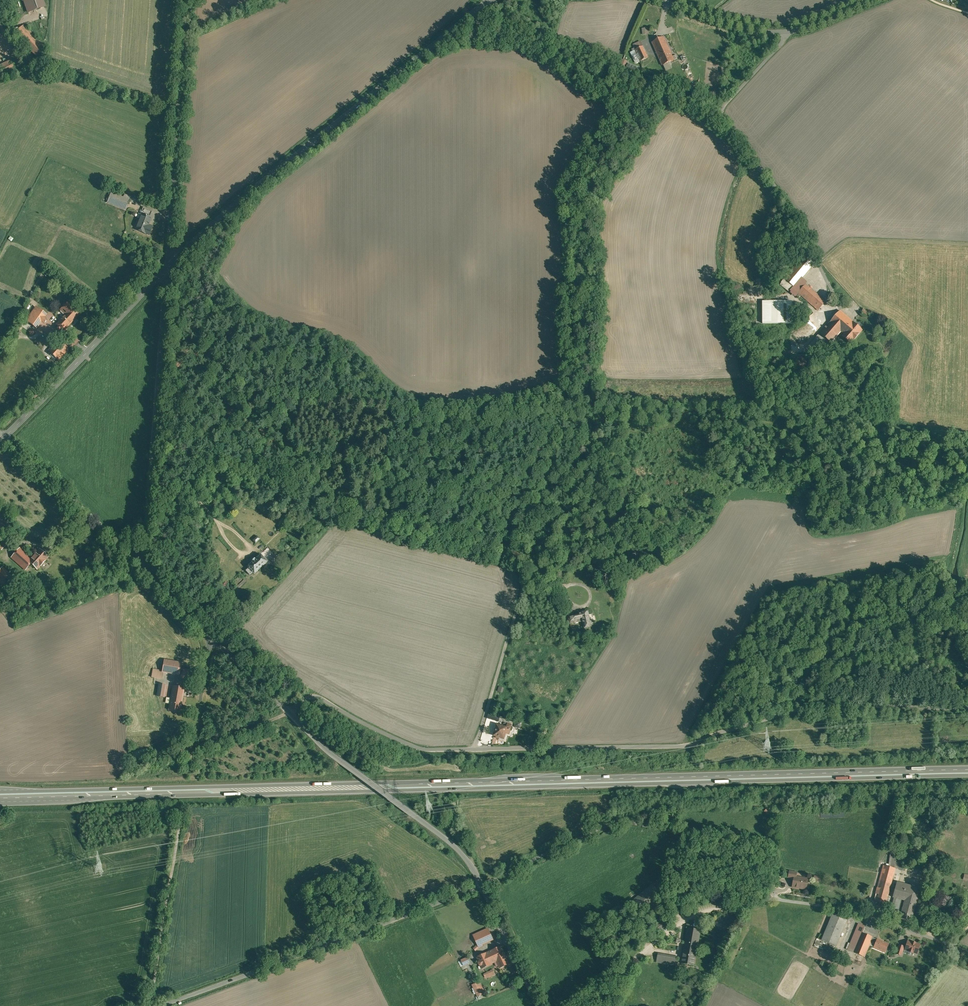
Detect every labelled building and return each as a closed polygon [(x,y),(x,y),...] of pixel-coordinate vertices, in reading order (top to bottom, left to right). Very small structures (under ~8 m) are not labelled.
[(43,0),(24,0),(29,12),(45,6),(43,0)] [(47,49),(23,24),(15,33),(38,57),(47,49)] [(664,37),(652,42),(659,58),(659,57),(663,65),(677,59),(676,55),(672,56),(670,52),(664,37)] [(637,49),(635,50),(640,61),(647,58),(642,47),(637,49)] [(15,57),(0,65),(0,74),(1,76),(2,76),(3,80),(23,71),(21,66),(23,66),(19,58),(16,59),(15,57)] [(110,193),(107,203),(126,210),(131,198),(124,196),(123,197),(110,193)] [(144,208),(135,230),(150,236),(153,229),(147,226),(153,212),(144,208)] [(798,281),(803,277),(799,274),(791,283),(795,287),(799,282),(798,281)] [(826,299),(806,280),(797,289),(817,308),(826,299)] [(793,302),(763,303),(764,325),(794,325),(793,302)] [(61,330),(63,332),(79,315),(67,304),(60,311),(64,315),(55,325),(58,327),(56,329),(59,332),(61,330)] [(36,307),(25,321),(36,330),(42,323),(44,324),(48,319),(46,317),(47,315),(36,307)] [(862,326),(838,307),(819,331),(830,340),(841,327),(847,332),(843,337),(850,342),(862,326)] [(48,351),(56,359),(64,351),(55,343),(48,351)] [(19,548),(10,558),(25,571),(30,565),(37,571),(48,558),(39,549),(30,559),(19,548)] [(252,562),(247,567),(248,568),(247,570),(251,574),(252,572),(254,574),(267,562),(260,554),(255,559),(255,558),(252,561),(252,562)] [(274,555),(270,559),(274,564),(279,559),(274,555)] [(0,571),(0,587),(7,594),(19,582),(3,567),(0,571)] [(60,598),(74,593),(71,586),(58,591),(60,598)] [(587,609),(568,613),(570,622),(582,619),(584,626),(591,625),(587,609)] [(182,663),(165,660),(163,671),(162,673),(164,674),(180,676),(182,663)] [(162,673),(163,671),(153,669),(151,677),(163,679),(164,674),(162,673)] [(192,671),(182,669),(180,679),(190,680),(192,671)] [(185,688),(173,686),(168,710),(181,712),(185,688)] [(510,724),(495,722),(492,737),(507,739),(510,724)] [(896,868),(884,864),(878,887),(881,888),(879,894),(876,893),(874,900),(886,903),(896,868)] [(919,869),(901,864),(899,869),(918,874),(919,869)] [(797,872),(789,871),(786,871),(785,876),(788,877),(788,879),(793,880),(794,876),(796,876),(797,872)] [(796,876),(794,876),(793,880),(792,888),(808,891),(810,884),(808,883),(809,878),(796,876)] [(910,886),(898,883),(894,897),(901,899),(905,900),(900,917),(912,920),(920,888),(910,886)] [(651,887),(633,901),(641,911),(659,896),(651,887)] [(898,910),(892,909),(891,914),(900,917),(905,900),(901,899),(898,910)] [(848,919),(834,913),(825,932),(839,938),(848,919)] [(664,921),(655,927),(654,925),(650,927),(656,935),(669,927),(664,921)] [(866,926),(859,923),(856,930),(863,933),(866,926)] [(700,930),(687,928),(681,963),(694,966),(697,951),(701,952),(702,945),(698,944),(700,930)] [(488,929),(474,935),(479,947),(483,946),(482,945),(493,940),(488,929)] [(863,933),(856,930),(848,950),(865,957),(872,942),(873,938),(873,937),(863,933)] [(839,938),(825,932),(822,940),(836,945),(839,938)] [(890,944),(878,939),(878,940),(876,944),(875,948),(886,952),(890,944)] [(912,942),(908,941),(905,949),(909,951),(913,953),(913,952),(917,953),(920,945),(916,943),(912,942)] [(509,963),(501,947),(501,946),(492,951),(497,961),(500,968),(509,963)] [(497,961),(492,951),(487,953),(491,963),(497,961)] [(487,953),(477,957),(479,961),(479,963),(480,965),(481,965),(482,968),(492,964),(491,963),(487,953)] [(679,957),(658,953),(656,963),(677,967),(677,966),(679,957)] [(467,957),(461,959),(463,966),(470,963),(467,957)] [(479,982),(473,985),(476,992),(482,989),(479,982)]
